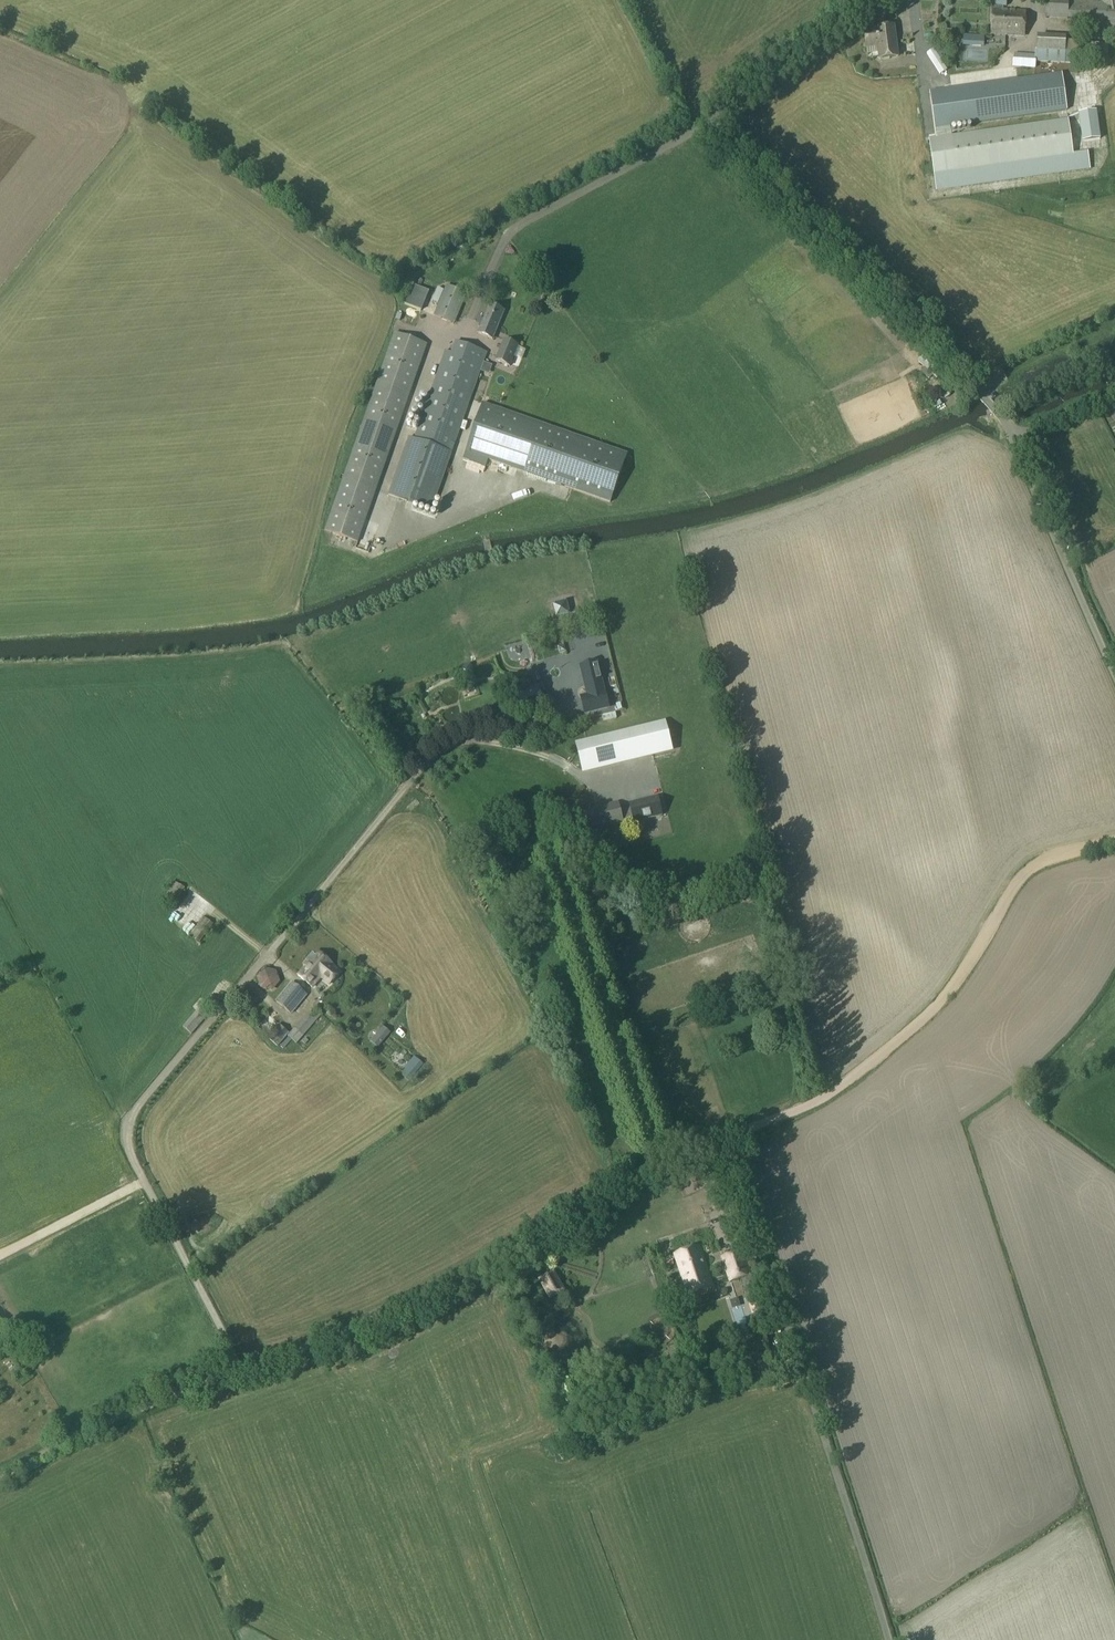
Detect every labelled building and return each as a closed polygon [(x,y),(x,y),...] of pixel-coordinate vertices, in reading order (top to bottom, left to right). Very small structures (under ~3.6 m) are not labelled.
[(1045,19),(1074,20),(1073,34),(1114,36),(1114,0),(1046,0),(1045,19)] [(991,35),(1025,36),(1025,12),(991,11),(991,35)] [(877,47),(879,60),(898,57),(894,26),(877,28),(877,30),(864,32),(866,48),(877,47)] [(983,47),(984,37),(963,36),(962,46),(983,47)] [(1036,62),(1078,65),(1080,43),(1066,42),(1065,38),(1037,37),(1036,51),(1035,56),(1013,54),(1012,67),(1035,69),(1036,62)] [(902,54),(913,48),(908,39),(897,45),(902,54)] [(1061,74),(930,93),(936,139),(946,138),(944,128),(1066,111),(1061,74)] [(929,140),(936,190),(953,188),(951,173),(1073,156),(1068,121),(946,138),(936,139),(929,140)] [(412,285),(405,305),(421,311),(429,292),(412,285)] [(466,293),(446,286),(435,316),(454,324),(466,293)] [(479,333),(493,339),(505,311),(491,305),(479,333)] [(395,333),(326,531),(358,542),(428,344),(395,333)] [(510,366),(519,345),(505,339),(499,352),(496,360),(510,366)] [(388,495),(432,511),(487,352),(456,341),(452,353),(446,351),(415,440),(408,438),(388,495)] [(627,454),(482,403),(463,459),(485,467),(488,460),(610,503),(627,454)] [(569,610),(566,599),(555,603),(559,613),(569,610)] [(574,633),(563,635),(565,652),(576,650),(574,633)] [(520,637),(503,639),(506,666),(524,664),(520,637)] [(581,698),(585,713),(607,708),(596,663),(581,667),(588,696),(581,698)] [(472,678),(470,670),(461,673),(464,681),(472,678)] [(533,692),(517,697),(522,713),(545,706),(542,696),(546,695),(543,685),(532,689),(533,692)] [(595,718),(596,723),(610,721),(609,715),(595,718)] [(665,721),(576,743),(583,770),(672,748),(665,721)] [(631,807),(634,819),(634,822),(662,815),(658,797),(630,804),(631,807)] [(611,806),(587,812),(591,832),(624,824),(623,822),(620,810),(618,802),(611,804),(611,806)] [(631,807),(620,810),(623,822),(634,819),(631,807)] [(175,882),(164,901),(175,907),(186,888),(175,882)] [(204,917),(189,936),(199,944),(214,924),(204,917)] [(309,963),(299,976),(313,988),(320,979),(329,987),(342,971),(318,952),(315,955),(313,954),(307,961),(309,963)] [(265,968),(257,978),(261,989),(273,991),(281,982),(277,970),(265,968)] [(291,984),(276,1002),(292,1015),(308,995),(291,984)] [(216,986),(209,992),(213,997),(220,990),(216,986)] [(249,991),(236,1006),(246,1015),(258,999),(249,991)] [(210,996),(183,1027),(192,1035),(219,1003),(210,996)] [(295,1028),(288,1037),(297,1045),(323,1015),(314,1008),(296,1029),(295,1028)] [(279,1024),(268,1038),(279,1047),(290,1033),(279,1024)] [(382,1025),(369,1041),(379,1049),(392,1033),(382,1025)] [(415,1056),(400,1074),(410,1083),(425,1065),(415,1056)] [(700,1247),(674,1255),(688,1296),(714,1287),(700,1247)] [(744,1251),(722,1258),(730,1281),(751,1274),(744,1251)] [(556,1270),(540,1280),(551,1301),(568,1292),(556,1270)] [(741,1295),(731,1297),(735,1326),(746,1325),(741,1295)] [(762,1298),(749,1302),(753,1315),(766,1311),(762,1298)] [(13,1365),(5,1356),(0,1360),(0,1362),(7,1370),(13,1365)]
